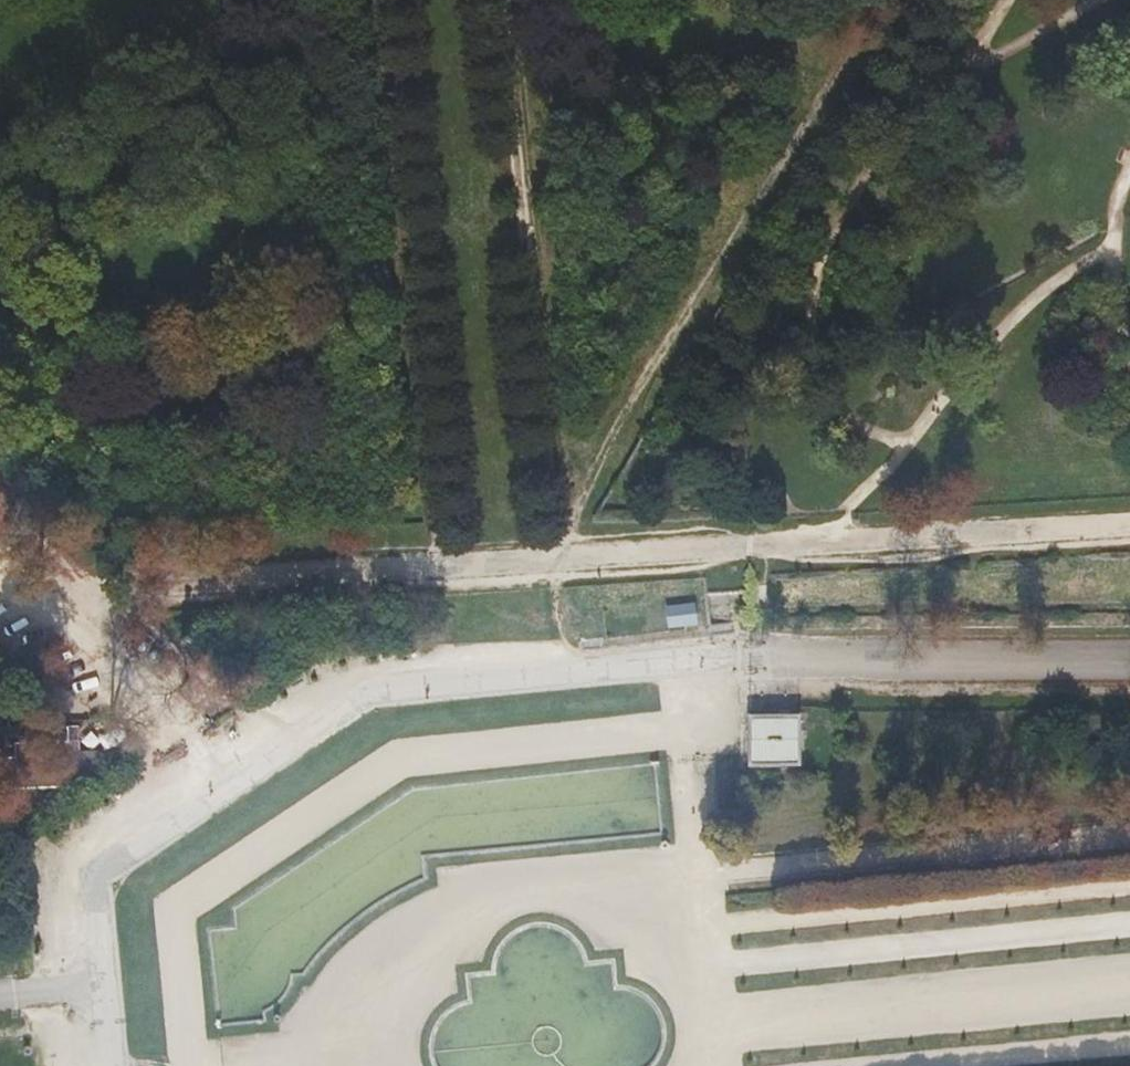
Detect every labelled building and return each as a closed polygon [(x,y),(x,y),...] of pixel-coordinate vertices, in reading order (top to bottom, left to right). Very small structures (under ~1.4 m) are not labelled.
[(696,602),(664,605),(666,626),(698,622),(696,602)] [(801,714),(750,714),(749,755),(749,766),(801,766),(801,714)] [(101,746),(30,745),(30,788),(88,788),(88,781),(101,781),(101,746)]
